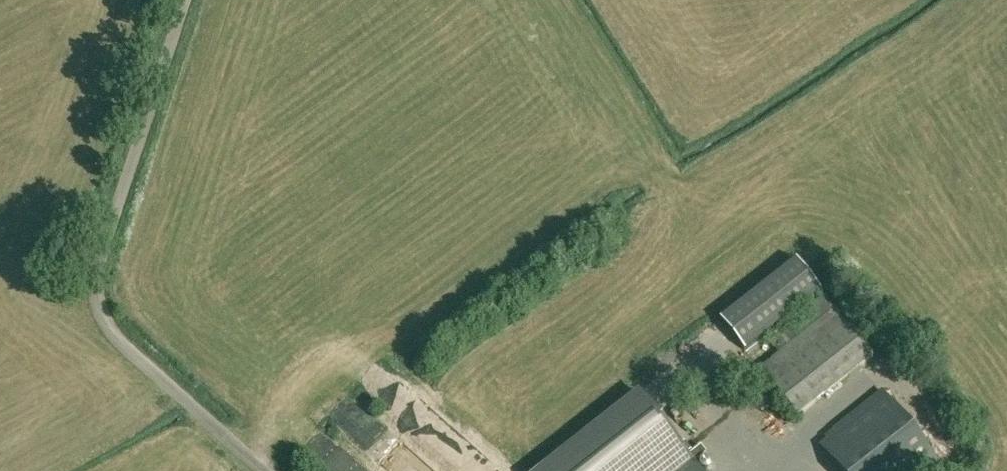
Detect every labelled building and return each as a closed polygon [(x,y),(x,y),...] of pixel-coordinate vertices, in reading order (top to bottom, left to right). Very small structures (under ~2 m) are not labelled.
[(795,260),(720,319),(744,351),(820,291),(795,260)] [(767,342),(778,355),(759,369),(797,417),(873,357),(823,294),(785,326),(767,342)] [(638,393),(539,470),(700,470),(638,393)] [(937,461),(887,397),(822,448),(840,470),(924,470),(937,461)]
